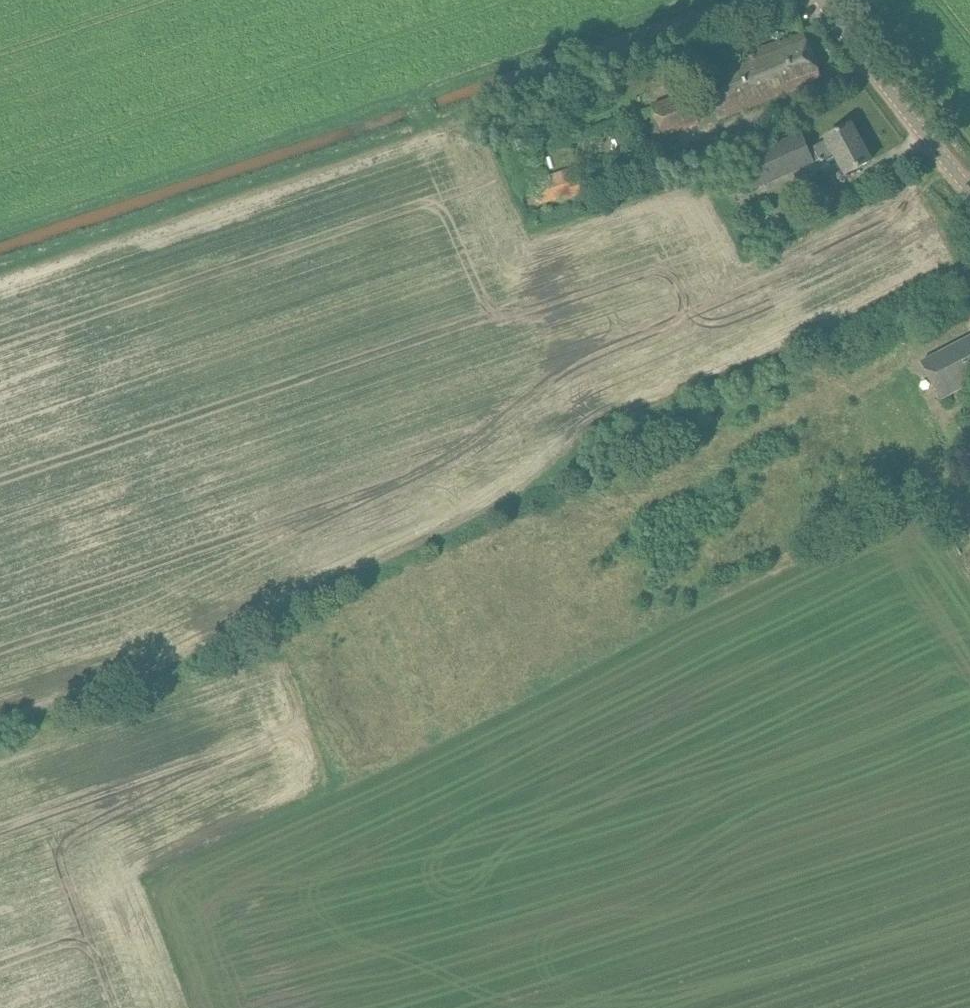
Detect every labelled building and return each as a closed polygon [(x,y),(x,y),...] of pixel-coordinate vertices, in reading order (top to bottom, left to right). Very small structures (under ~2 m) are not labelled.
[(780,40),(737,57),(757,105),(799,88),(799,86),(821,77),(804,34),(781,43),(780,40)] [(682,50),(669,55),(674,67),(687,61),(682,50)] [(757,105),(738,61),(722,67),(720,64),(700,72),(720,119),(757,105)] [(698,122),(687,93),(653,107),(665,135),(698,122)] [(871,161),(851,124),(826,138),(827,140),(814,147),(822,162),(836,154),(847,174),(871,161)] [(814,164),(801,134),(737,162),(753,192),(814,164)] [(689,161),(668,170),(670,173),(672,180),(693,172),(690,166),(689,161)] [(583,192),(575,167),(531,181),(539,206),(583,192)] [(969,385),(969,337),(922,363),(942,400),(969,385)] [(959,427),(969,450),(969,422),(959,427)]
